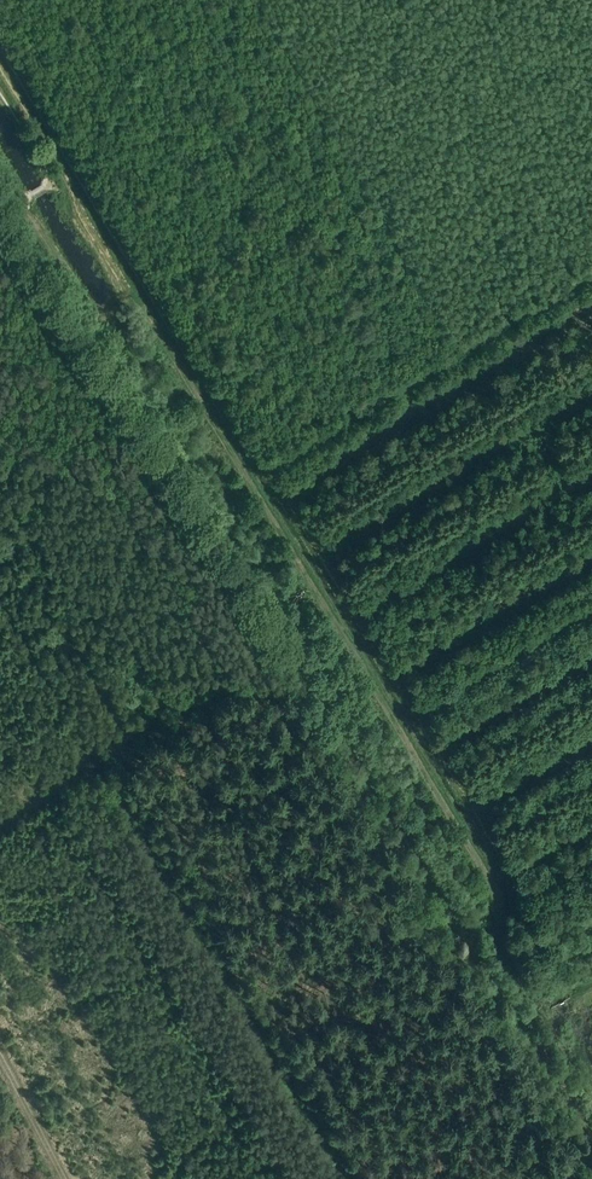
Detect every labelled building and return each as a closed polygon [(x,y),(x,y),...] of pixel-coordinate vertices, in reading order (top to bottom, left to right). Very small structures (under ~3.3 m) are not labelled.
[(560,1017),(575,1011),(570,998),(555,1004),(560,1017)]
